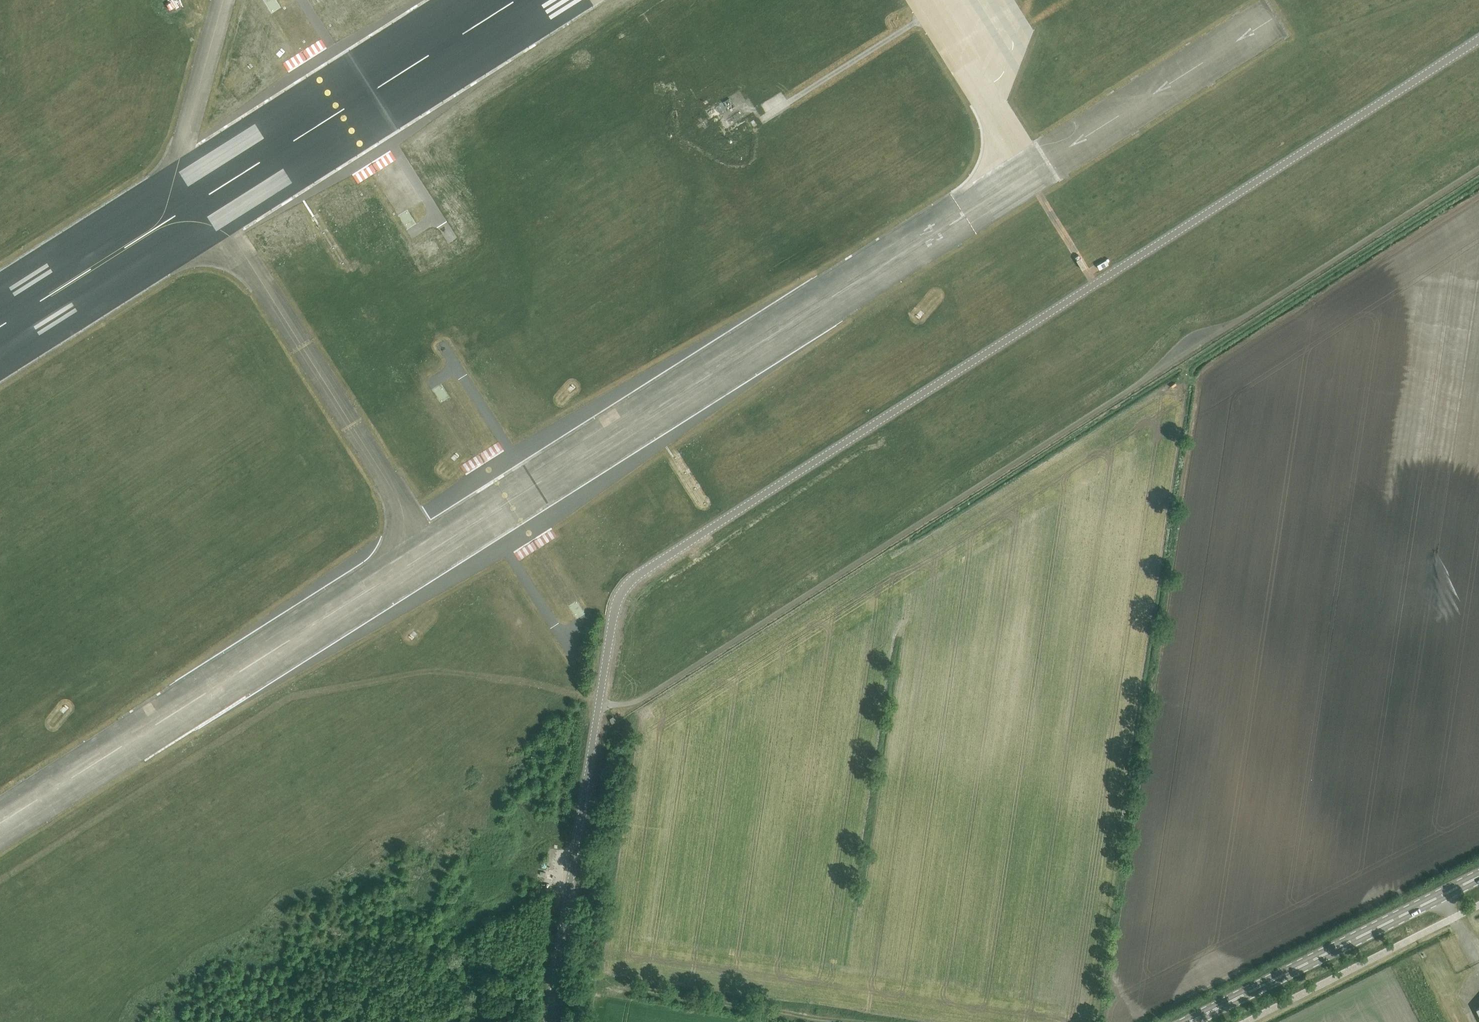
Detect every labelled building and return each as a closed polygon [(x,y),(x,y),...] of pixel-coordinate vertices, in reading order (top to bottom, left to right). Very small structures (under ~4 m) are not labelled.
[(733,103),(730,98),(724,102),(727,106),(733,103)]
